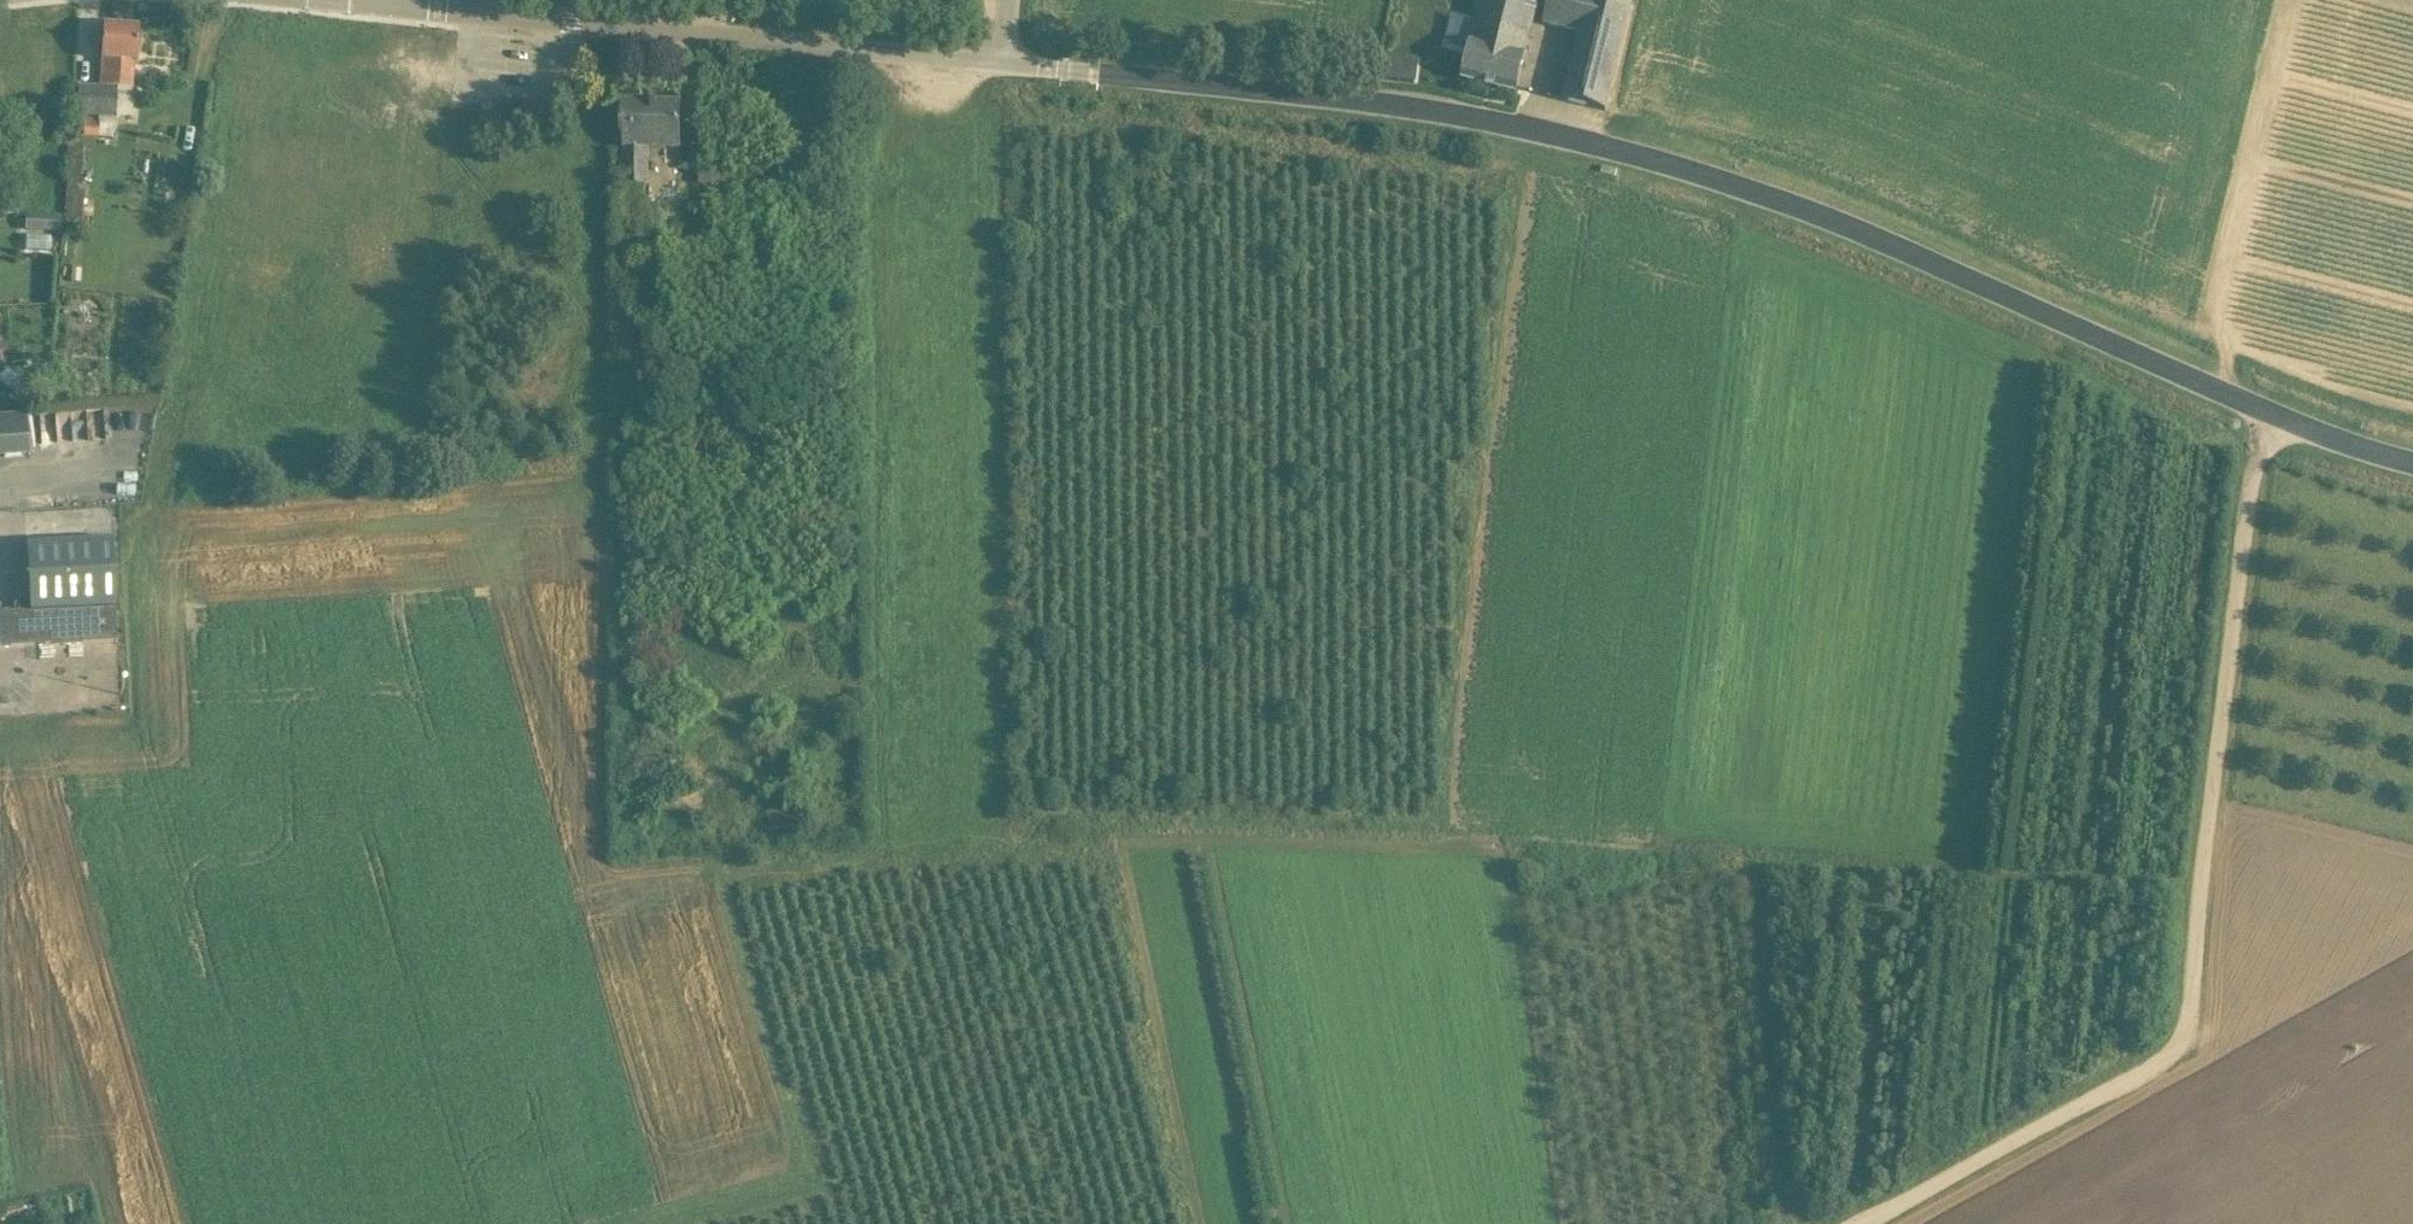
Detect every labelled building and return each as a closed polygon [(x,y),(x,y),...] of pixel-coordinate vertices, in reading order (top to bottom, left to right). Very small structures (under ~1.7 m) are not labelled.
[(1518,89),(1526,58),(1524,56),(1539,0),(1484,0),(1463,80),(1516,94),(1518,89)] [(1583,26),(1589,0),(1557,0),(1553,18),(1583,26)] [(1565,99),(1564,100),(1606,111),(1633,7),(1606,0),(1589,0),(1583,26),(1565,99)] [(77,86),(76,118),(115,118),(117,89),(132,89),(134,64),(137,64),(139,29),(104,27),(100,87),(77,86)] [(627,103),(624,103),(624,184),(649,186),(651,150),(681,150),(681,104),(678,104),(627,103)] [(100,121),(84,121),(83,137),(99,138),(100,121)] [(63,219),(66,220),(80,221),(82,221),(85,193),(78,192),(79,182),(79,181),(81,181),(83,147),(69,146),(67,181),(68,181),(68,182),(64,215),(63,219)] [(700,185),(726,185),(726,168),(700,168),(700,185)] [(63,215),(27,214),(26,231),(62,233),(63,215)] [(635,279),(635,259),(622,259),(622,278),(635,279)] [(1,416),(5,460),(30,458),(27,414),(1,416)] [(113,540),(27,544),(30,612),(0,613),(0,649),(118,643),(118,641),(117,641),(116,609),(113,540)]
